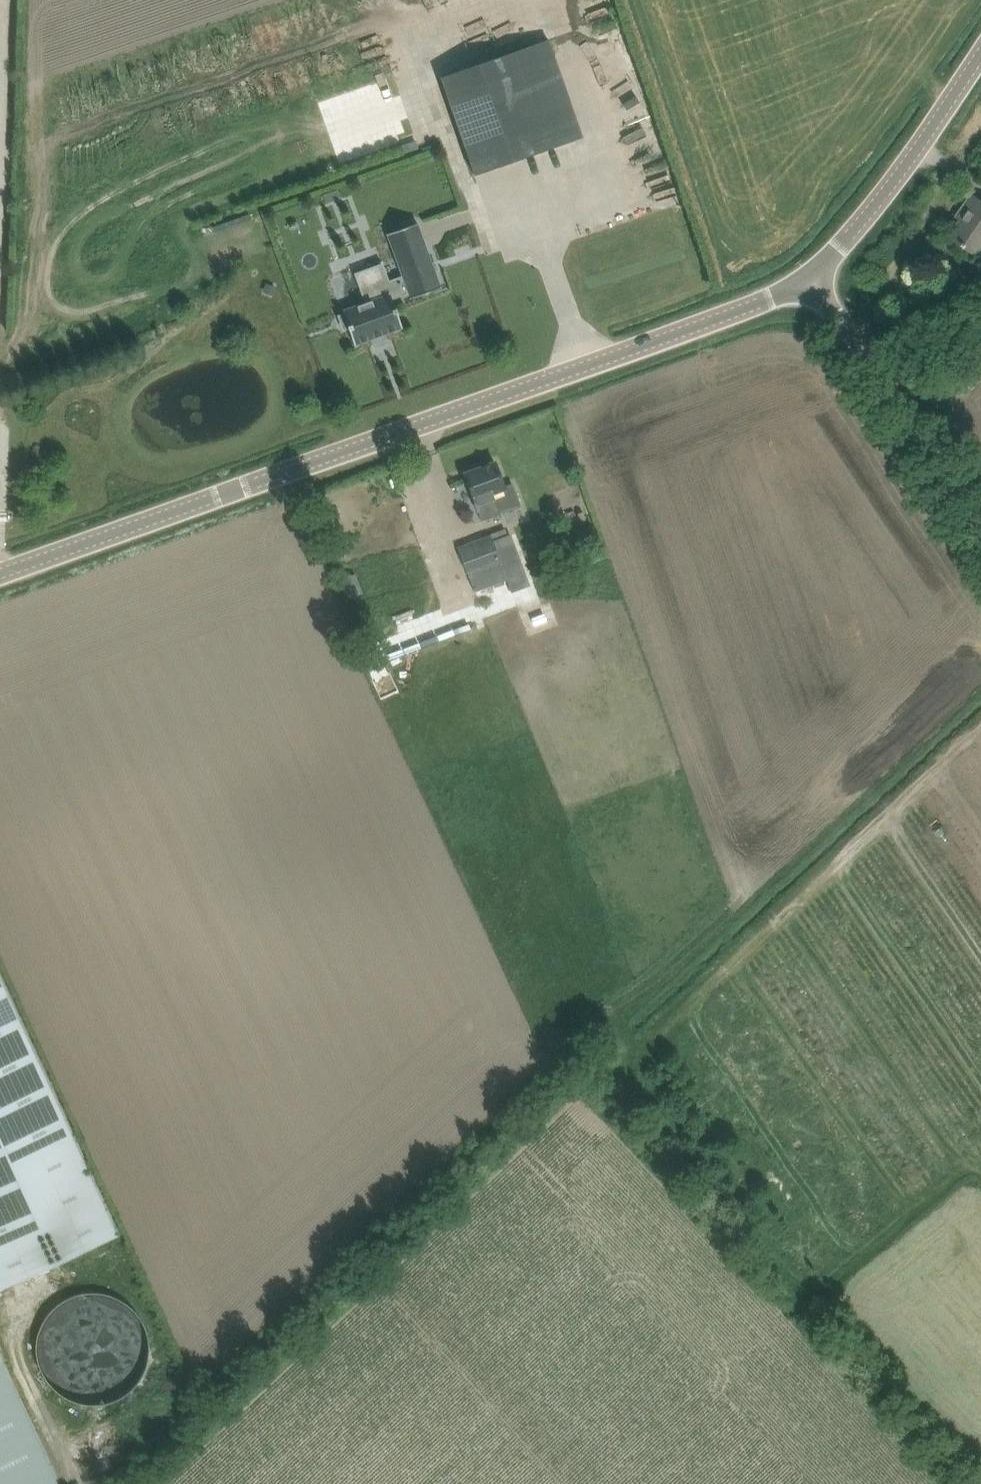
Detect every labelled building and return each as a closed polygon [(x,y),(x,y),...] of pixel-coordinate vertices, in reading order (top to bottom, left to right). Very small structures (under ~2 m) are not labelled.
[(583,137),(549,39),(441,77),(475,175),(583,137)] [(952,236),(979,254),(980,251),(980,200),(973,195),(965,207),(970,210),(952,236)] [(364,303),(342,311),(343,314),(339,316),(344,329),(348,327),(354,344),(370,339),(402,327),(392,299),(409,293),(411,298),(441,287),(418,224),(388,234),(403,276),(389,281),(360,292),(364,303)] [(464,473),(471,492),(477,509),(478,509),(482,520),(498,515),(519,508),(522,507),(514,483),(505,487),(502,480),(495,462),(464,473)] [(458,548),(467,574),(469,573),(475,591),(506,580),(500,563),(490,536),(458,548)] [(363,593),(356,573),(340,578),(348,598),(363,593)] [(64,1260),(119,1235),(0,976),(0,1289),(64,1260)] [(151,1344),(148,1325),(139,1309),(125,1297),(109,1290),(92,1289),(75,1293),(60,1302),(49,1315),(42,1330),(41,1349),(46,1367),(56,1382),(71,1393),(89,1399),(108,1398),(125,1391),(139,1379),(148,1362),(151,1344)] [(24,1405),(0,1352),(0,1483),(61,1483),(24,1405)]
